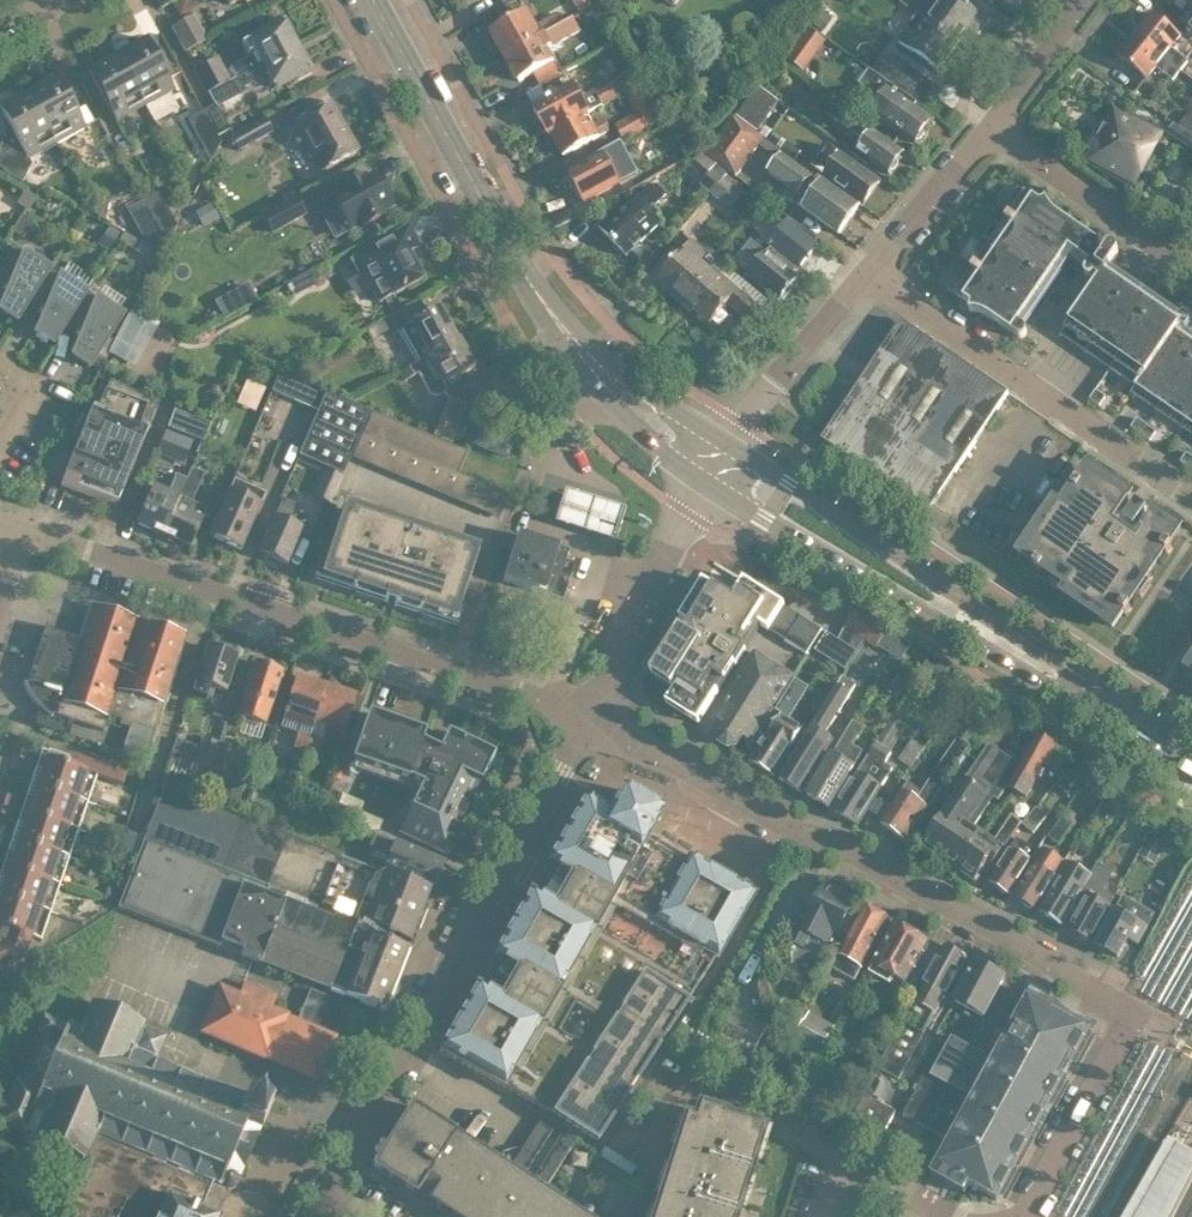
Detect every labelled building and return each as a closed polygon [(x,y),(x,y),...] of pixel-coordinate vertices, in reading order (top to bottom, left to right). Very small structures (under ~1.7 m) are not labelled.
[(580,10),(593,3),(593,2),(592,0),(574,0),(580,10)] [(780,8),(786,0),(768,0),(780,8)] [(957,41),(967,28),(978,33),(989,18),(964,0),(921,0),(914,10),(917,12),(957,41)] [(1191,17),(1191,0),(1170,0),(1191,17)] [(830,15),(819,7),(810,20),(821,28),(830,15)] [(499,42),(505,53),(561,22),(555,11),(534,23),(525,8),(492,27),(494,30),(491,34),(495,41),(499,42)] [(1150,10),(1133,32),(1162,55),(1177,67),(1179,68),(1187,58),(1170,45),(1176,37),(1179,33),(1150,10)] [(917,12),(906,27),(898,38),(938,67),(957,41),(917,12)] [(191,13),(170,25),(183,48),(204,37),(191,13)] [(235,62),(240,71),(294,42),(278,14),(265,21),(267,24),(246,35),(255,51),(235,62)] [(561,22),(505,53),(511,64),(509,67),(513,73),(517,74),(519,77),(532,70),(540,83),(559,73),(560,72),(553,58),(547,47),(581,29),(577,23),(572,15),(561,22)] [(1162,55),(1133,32),(1116,54),(1145,77),(1154,65),(1169,77),(1177,67),(1162,55)] [(788,56),(801,64),(814,45),(801,37),(788,56)] [(146,38),(117,53),(144,104),(173,88),(146,38)] [(294,42),(240,71),(246,81),(266,70),(274,86),(295,75),(296,77),(309,70),(294,42)] [(876,70),(909,93),(914,86),(922,75),(889,52),(876,70)] [(144,104),(117,53),(88,69),(115,119),(144,104)] [(205,90),(227,78),(214,53),(191,64),(205,90)] [(913,99),(891,83),(866,66),(856,79),(879,95),(870,108),(913,138),(916,135),(919,134),(923,129),(922,126),(929,116),(910,103),(913,99)] [(547,131),(549,130),(586,110),(616,94),(609,82),(595,89),(594,87),(581,94),(573,80),(560,87),(556,80),(561,77),(559,73),(540,83),(547,96),(532,104),(547,131)] [(57,74),(27,90),(55,141),(84,125),(57,74)] [(657,117),(638,82),(624,90),(643,124),(657,117)] [(662,110),(673,99),(655,82),(644,93),(662,110)] [(732,112),(754,127),(775,97),(756,83),(732,112)] [(914,86),(909,93),(916,98),(921,91),(914,86)] [(27,90),(0,104),(0,111),(8,126),(1,130),(3,134),(0,140),(0,167),(3,169),(2,170),(19,180),(29,163),(25,157),(55,141),(27,90)] [(296,119),(296,120),(279,129),(285,140),(298,132),(309,151),(312,150),(322,169),(355,151),(343,131),(347,129),(331,100),(296,119)] [(214,102),(201,109),(215,135),(228,128),(214,102)] [(838,119),(844,109),(834,102),(827,112),(838,119)] [(1094,147),(1087,161),(1134,185),(1163,129),(1112,103),(1090,145),(1094,147)] [(215,135),(201,109),(186,118),(209,160),(219,142),(215,135)] [(857,148),(888,170),(889,168),(893,167),(897,161),(896,157),(901,150),(844,109),(838,119),(837,120),(863,138),(857,148)] [(586,110),(549,130),(561,153),(598,133),(597,132),(607,127),(602,117),(592,122),(586,110)] [(1191,136),(1191,115),(1184,110),(1174,123),(1191,136)] [(704,152),(735,174),(762,135),(732,114),(704,152)] [(231,139),(239,154),(272,137),(263,121),(231,139)] [(1174,123),(1171,121),(1168,126),(1191,143),(1191,136),(1174,123)] [(686,153),(702,144),(693,127),(676,137),(686,153)] [(777,144),(782,137),(770,128),(765,135),(777,144)] [(794,156),(800,149),(785,138),(779,145),(794,156)] [(569,171),(576,184),(575,187),(579,195),(582,196),(583,198),(619,179),(611,165),(629,155),(622,142),(605,152),(604,151),(569,171)] [(810,165),(861,201),(877,179),(826,142),(810,165)] [(837,230),(855,205),(779,151),(767,168),(800,192),(795,200),(837,230)] [(696,180),(708,191),(725,172),(713,161),(696,180)] [(330,194),(331,196),(321,201),(319,208),(331,230),(337,231),(348,226),(349,228),(356,224),(357,226),(384,211),(383,209),(391,205),(372,171),(364,175),(363,173),(337,188),(337,190),(330,194)] [(725,172),(708,191),(726,204),(741,184),(725,172)] [(598,224),(625,253),(661,219),(649,207),(665,191),(655,180),(618,215),(613,210),(598,224)] [(746,212),(759,195),(747,185),(734,202),(746,212)] [(1097,277),(1103,269),(1112,256),(1113,255),(1113,254),(1109,247),(1102,249),(1099,255),(1095,252),(1096,250),(1096,248),(1095,245),(1093,243),(1054,215),(1052,213),(1049,210),(1047,208),(1045,205),(1043,202),(1042,199),(1035,201),(1014,186),(1005,199),(1012,204),(1003,217),(1061,258),(1068,248),(1089,262),(1086,267),(1084,272),(1086,276),(1090,276),(1094,274),(1097,277)] [(32,195),(22,189),(15,201),(24,207),(32,195)] [(157,192),(142,200),(165,243),(175,225),(157,192)] [(262,214),(270,229),(304,211),(295,195),(262,214)] [(77,201),(75,207),(96,218),(85,197),(77,201)] [(165,243),(142,200),(126,208),(145,244),(155,251),(165,243)] [(218,215),(209,200),(195,207),(203,223),(218,215)] [(12,228),(22,235),(33,218),(22,211),(12,228)] [(765,239),(792,261),(810,239),(783,217),(765,239)] [(1061,258),(1003,217),(994,230),(987,224),(978,236),(1043,283),(1061,258)] [(407,250),(417,244),(405,222),(352,252),(352,253),(348,255),(357,270),(360,268),(379,301),(422,276),(407,250)] [(96,241),(106,247),(117,231),(107,224),(96,241)] [(138,239),(121,230),(117,238),(134,247),(138,239)] [(1043,283),(978,236),(970,248),(977,253),(968,266),(1026,308),(1043,283)] [(26,302),(48,266),(11,242),(0,259),(0,285),(6,289),(0,304),(0,308),(15,318),(26,302)] [(654,278),(682,303),(685,300),(684,299),(710,269),(698,259),(701,256),(685,242),(654,278)] [(746,251),(757,260),(745,274),(776,298),(779,294),(781,296),(789,285),(787,284),(794,275),(753,242),(746,251)] [(48,266),(26,302),(42,313),(35,330),(52,341),(62,325),(85,289),(48,266)] [(1026,308),(968,266),(959,279),(951,273),(943,284),(968,302),(968,309),(972,309),(975,310),(979,311),(982,312),(985,313),(988,315),(1010,331),(1026,308)] [(309,269),(285,283),(291,294),(315,280),(309,269)] [(1133,385),(1178,321),(1103,269),(1097,277),(1058,333),(1108,368),(1133,385)] [(710,270),(685,300),(709,321),(727,300),(755,325),(770,308),(760,300),(757,303),(723,273),(719,277),(710,270)] [(85,289),(62,325),(79,335),(71,353),(88,364),(121,312),(85,289)] [(413,361),(454,338),(436,304),(422,311),(414,297),(387,312),(413,361)] [(215,308),(207,313),(210,320),(219,315),(215,308)] [(1191,354),(1191,340),(1176,329),(1180,323),(1178,321),(1133,385),(1129,391),(1154,409),(1191,354)] [(932,502),(1007,391),(908,324),(838,426),(846,431),(840,440),(932,502)] [(473,364),(458,336),(454,338),(414,361),(413,361),(398,369),(403,378),(417,370),(427,389),(432,392),(437,392),(445,388),(442,382),(473,364)] [(751,345),(747,349),(748,355),(754,357),(758,353),(757,347),(751,345)] [(304,361),(310,374),(324,368),(318,354),(304,361)] [(1191,407),(1191,354),(1154,409),(1179,426),(1191,407)] [(279,371),(271,389),(311,407),(293,452),(297,454),(326,467),(340,473),(369,408),(279,371)] [(263,386),(245,378),(239,391),(257,399),(263,386)] [(61,475),(57,486),(72,492),(75,483),(116,499),(143,431),(149,434),(153,423),(149,421),(157,400),(107,380),(96,406),(90,404),(78,434),(66,429),(45,468),(61,475)] [(1105,395),(1094,388),(1088,397),(1098,404),(1105,395)] [(433,433),(450,440),(465,402),(447,396),(433,433)] [(1179,426),(1191,435),(1191,407),(1179,426)] [(379,414),(369,410),(360,432),(370,437),(373,429),(379,414)] [(379,414),(373,429),(383,433),(389,419),(379,414)] [(191,415),(184,433),(202,440),(210,422),(191,415)] [(1135,417),(1129,426),(1139,433),(1145,423),(1135,417)] [(389,419),(383,433),(393,437),(399,422),(389,419)] [(399,422),(393,437),(402,441),(408,426),(399,422)] [(1155,430),(1145,423),(1139,433),(1148,439),(1155,430)] [(408,426),(402,441),(412,445),(418,430),(408,426)] [(191,437),(164,427),(156,449),(182,460),(191,437)] [(481,427),(474,443),(505,455),(511,439),(481,427)] [(418,430),(412,445),(422,449),(428,434),(418,430)] [(428,434),(422,449),(431,453),(437,438),(428,434)] [(437,438),(431,453),(441,457),(447,442),(437,438)] [(457,446),(447,442),(441,457),(437,466),(447,471),(457,446)] [(1188,467),(1191,462),(1191,456),(1185,451),(1178,460),(1188,467)] [(1016,558),(1111,623),(1184,673),(1191,678),(1191,539),(1176,528),(1151,511),(1134,535),(1129,531),(1136,521),(1146,507),(1134,500),(1125,513),(1118,524),(1113,521),(1129,496),(1081,463),(1016,558)] [(189,467),(185,478),(161,534),(188,545),(205,506),(189,499),(201,471),(189,467)] [(327,502),(340,473),(326,467),(313,495),(327,502)] [(161,534),(185,478),(175,474),(168,491),(151,484),(134,522),(161,534)] [(207,533),(238,546),(262,491),(232,478),(207,533)] [(626,505),(568,484),(555,519),(613,540),(626,505)] [(301,528),(288,522),(296,504),(282,498),(274,517),(272,516),(257,550),(285,563),(301,528)] [(407,527),(341,505),(322,562),(324,563),(321,571),(329,574),(328,578),(330,579),(333,571),(353,577),(350,586),(353,586),(356,578),(386,588),(382,599),(385,600),(387,594),(394,596),(392,602),(395,603),(398,592),(420,600),(417,608),(420,609),(422,600),(442,607),(440,615),(442,616),(444,612),(451,615),(455,606),(457,607),(476,550),(418,531),(418,530),(416,530),(413,539),(406,536),(409,527),(407,527)] [(500,578),(561,597),(572,560),(563,557),(566,547),(515,531),(500,578)] [(783,603),(783,602),(743,577),(731,595),(702,577),(678,615),(688,622),(682,631),(678,629),(655,666),(677,681),(665,699),(698,719),(759,622),(806,652),(821,627),(783,603)] [(24,680),(22,681),(25,686),(28,692),(31,697),(35,701),(39,706),(44,710),(48,714),(53,717),(55,712),(103,728),(108,712),(120,716),(119,721),(128,724),(120,748),(143,756),(183,633),(90,602),(78,637),(46,626),(47,623),(45,623),(41,636),(32,634),(28,646),(36,649),(28,675),(30,676),(29,679),(24,681),(24,680)] [(844,624),(878,644),(887,629),(854,608),(844,624)] [(840,640),(832,654),(848,663),(856,650),(840,640)] [(205,643),(188,694),(202,699),(207,684),(223,690),(236,654),(205,643)] [(783,687),(791,674),(752,650),(736,677),(738,678),(714,717),(722,722),(716,731),(734,742),(740,732),(749,737),(773,698),(775,699),(783,687)] [(948,669),(927,656),(919,670),(940,683),(948,669)] [(253,659),(235,712),(248,717),(263,721),(269,704),(281,669),(253,659)] [(894,682),(908,691),(916,677),(903,668),(894,682)] [(296,674),(280,724),(297,729),(300,730),(309,733),(314,717),(325,684),(296,674)] [(325,684),(314,717),(343,726),(354,693),(325,684)] [(837,685),(811,723),(779,776),(800,788),(831,736),(821,730),(826,721),(830,723),(849,692),(837,685)] [(775,699),(758,726),(764,730),(748,756),(771,771),(792,736),(800,722),(786,714),(783,712),(794,693),(783,687),(775,699)] [(367,710),(350,760),(420,784),(398,827),(445,850),(486,766),(492,753),(446,730),(441,740),(422,734),(424,730),(367,710)] [(971,744),(986,722),(970,711),(955,733),(971,744)] [(833,806),(858,822),(893,767),(885,761),(892,750),(886,746),(902,722),(892,715),(833,806)] [(851,720),(807,792),(827,804),(852,764),(860,749),(848,741),(858,725),(851,720)] [(297,729),(292,744),(304,748),(309,733),(300,730),(297,729)] [(309,733),(304,748),(315,751),(320,737),(309,733)] [(924,842),(959,865),(980,832),(972,827),(989,801),(981,796),(984,791),(998,800),(1008,785),(1024,795),(1038,774),(1046,761),(1057,768),(1068,753),(1037,733),(1018,762),(988,743),(924,842)] [(201,734),(192,760),(209,766),(218,739),(201,734)] [(28,750),(15,745),(12,755),(25,759),(28,750)] [(909,763),(916,753),(903,745),(897,754),(909,763)] [(880,821),(904,837),(919,814),(922,816),(963,753),(951,746),(921,791),(906,781),(880,821)] [(22,957),(30,934),(40,938),(96,774),(121,783),(126,770),(69,750),(65,762),(45,755),(0,888),(0,968),(22,957)] [(1049,782),(1057,768),(1046,761),(1038,774),(1049,782)] [(253,783),(244,810),(261,817),(272,791),(253,783)] [(162,785),(142,837),(225,868),(284,891),(336,911),(336,913),(346,917),(346,916),(368,926),(408,941),(428,889),(374,868),(373,871),(241,817),(162,785)] [(218,786),(218,802),(239,803),(240,787),(218,786)] [(476,982),(438,1047),(545,1109),(547,1107),(595,1138),(712,955),(714,957),(752,893),(687,856),(682,865),(653,849),(658,839),(647,833),(661,809),(621,787),(608,809),(583,795),(546,860),(555,866),(546,881),(539,894),(530,889),(492,954),(502,959),(485,988),(476,982)] [(331,788),(322,810),(352,823),(358,809),(337,801),(341,792),(331,788)] [(0,791),(0,813),(6,815),(13,795),(0,791)] [(1110,804),(1102,799),(1095,810),(1103,815),(1110,804)] [(1034,805),(1021,821),(1031,830),(1045,813),(1034,805)] [(1058,815),(1045,835),(1055,841),(1068,821),(1058,815)] [(980,832),(959,865),(977,876),(985,863),(990,866),(1019,822),(1009,816),(993,841),(980,832)] [(988,879),(1010,892),(1030,858),(1022,853),(1031,838),(1017,829),(988,879)] [(1144,844),(1157,852),(1165,838),(1152,830),(1144,844)] [(374,831),(364,854),(430,883),(440,860),(374,831)] [(142,837),(117,905),(239,953),(238,954),(256,961),(256,960),(312,981),(310,987),(326,994),(329,988),(385,1010),(409,947),(282,898),(284,891),(225,868),(142,837)] [(1015,894),(1035,906),(1063,860),(1042,849),(1015,894)] [(1081,888),(1070,881),(1085,855),(1075,849),(1060,875),(1040,908),(1061,921),(1081,888)] [(127,870),(132,855),(116,850),(111,865),(127,870)] [(1069,925),(1088,937),(1108,904),(1116,891),(1099,881),(1107,868),(1096,862),(1084,881),(1092,886),(1088,892),(1069,925)] [(1134,968),(1143,973),(1191,887),(1191,865),(1134,968)] [(786,937),(806,947),(824,956),(854,899),(824,883),(808,914),(800,910),(786,937)] [(112,901),(116,889),(104,885),(100,896),(112,901)] [(1115,909),(1096,943),(1118,955),(1128,937),(1138,943),(1146,927),(1155,912),(1133,900),(1123,894),(1115,909)] [(1139,989),(1158,999),(1191,939),(1191,895),(1139,989)] [(888,917),(863,903),(830,964),(854,978),(868,952),(888,917)] [(920,951),(926,940),(896,923),(873,964),(870,969),(888,979),(891,974),(903,980),(911,966),(915,968),(923,952),(920,951)] [(966,956),(945,944),(878,1065),(898,1076),(941,998),(943,999),(966,956)] [(1161,1001),(1180,1012),(1191,990),(1191,946),(1161,1001)] [(1003,977),(974,961),(953,998),(983,1014),(1003,977)] [(215,1001),(203,1030),(266,1057),(267,1055),(271,1056),(266,1068),(281,1074),(286,1063),(315,1075),(332,1035),(315,1027),(328,995),(326,994),(310,987),(307,987),(294,1019),(269,1008),(274,994),(243,981),(237,995),(215,986),(210,999),(215,1001)] [(964,1191),(966,1187),(969,1183),(996,1198),(1089,1028),(1070,1018),(1073,1012),(1031,989),(944,1148),(938,1159),(931,1173),(964,1191)] [(692,1029),(743,1056),(762,1023),(712,996),(692,1029)] [(0,1113),(0,1119),(22,1129),(19,1136),(63,1171),(61,1171),(61,1173),(63,1173),(71,1216),(158,1216),(166,1198),(151,1191),(155,1182),(147,1179),(156,1158),(217,1183),(220,1185),(225,1186),(228,1187),(236,1182),(270,1102),(247,1092),(245,1097),(155,1059),(166,1034),(143,1025),(144,1022),(126,1014),(128,1010),(112,1003),(110,1008),(90,999),(79,1024),(72,1021),(68,1020),(66,1023),(42,1013),(36,1029),(42,1031),(21,1080),(15,1078),(0,1113)] [(828,1032),(802,1019),(796,1031),(821,1045),(828,1032)] [(925,1059),(936,1065),(931,1074),(925,1070),(902,1113),(944,1137),(975,1081),(989,1057),(952,1036),(947,1045),(936,1039),(925,1059)] [(1065,1214),(1157,1042),(1147,1037),(1055,1209),(1065,1214)] [(1162,1046),(1069,1216),(1083,1216),(1173,1052),(1162,1046)] [(895,1110),(892,1108),(865,1094),(851,1120),(882,1136),(895,1110)] [(415,1192),(426,1199),(425,1200),(451,1216),(596,1216),(413,1099),(371,1165),(414,1193),(415,1192)] [(759,1129),(725,1119),(723,1124),(718,1123),(720,1115),(696,1107),(691,1121),(682,1118),(653,1212),(651,1216),(731,1216),(759,1129)] [(539,1116),(511,1159),(523,1168),(551,1124),(539,1116)] [(560,1129),(532,1173),(545,1181),(573,1138),(560,1129)] [(932,1141),(926,1153),(938,1159),(944,1148),(932,1141)] [(205,1212),(208,1204),(217,1207),(222,1195),(213,1191),(217,1183),(156,1158),(147,1179),(155,1182),(151,1191),(166,1198),(158,1216),(218,1216),(205,1212)]
